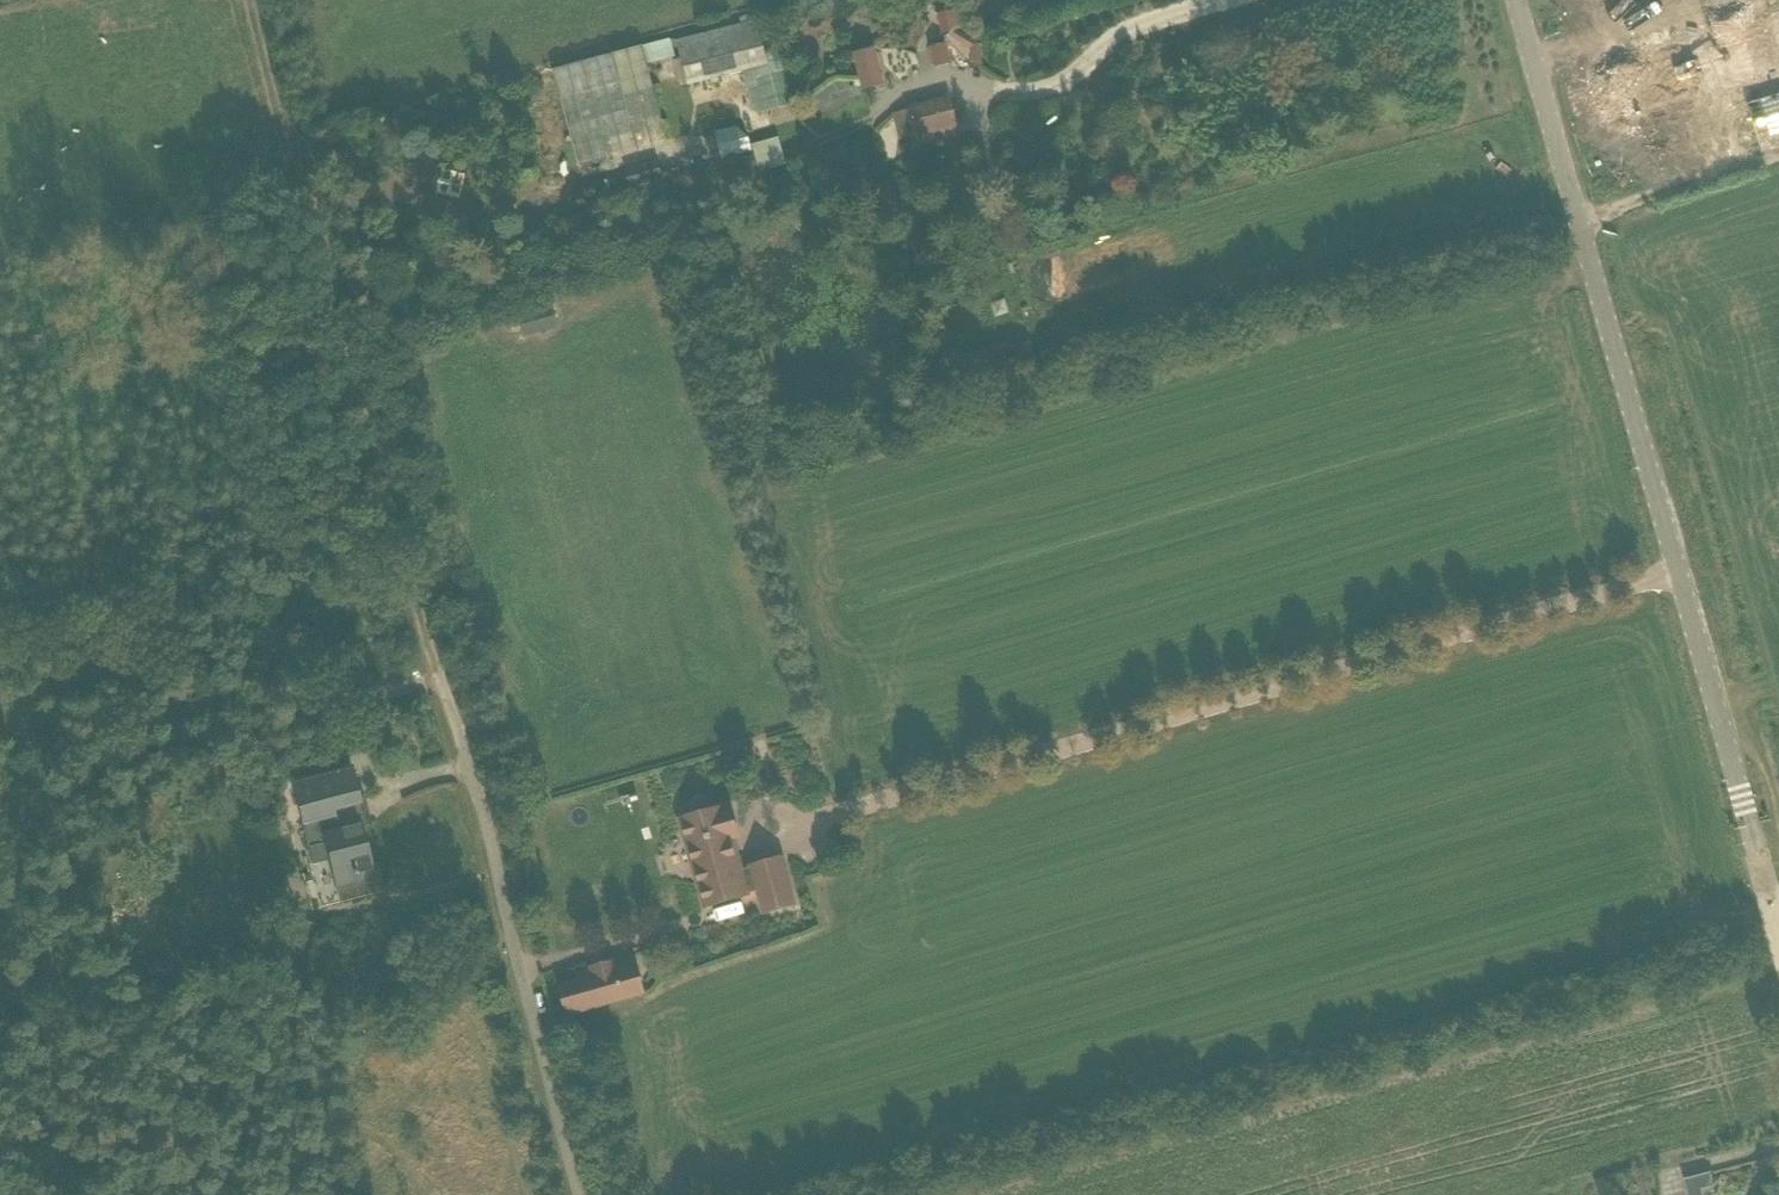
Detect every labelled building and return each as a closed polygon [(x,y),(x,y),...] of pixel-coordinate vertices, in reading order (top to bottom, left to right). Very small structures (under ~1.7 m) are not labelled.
[(938,14),(942,34),(949,32),(945,13),(938,14)] [(1748,21),(1724,28),(1725,31),(1661,49),(1670,82),(1650,87),(1654,103),(1650,104),(1655,122),(1652,122),(1653,127),(1660,125),(1664,137),(1702,126),(1694,97),(1689,78),(1758,58),(1748,21)] [(853,53),(862,91),(886,85),(877,47),(853,53)] [(794,105),(785,71),(758,78),(767,112),(794,105)] [(910,112),(896,116),(902,139),(956,125),(950,99),(910,109),(910,112)] [(358,802),(351,771),(294,785),(303,821),(301,821),(312,865),(331,860),(342,902),(384,891),(377,865),(369,867),(359,826),(339,831),(333,808),(358,802)] [(711,806),(690,812),(691,816),(680,819),(688,845),(694,843),(700,865),(694,867),(706,907),(749,895),(748,893),(758,891),(765,913),(795,904),(781,857),(751,866),(752,867),(741,870),(732,839),(739,837),(731,807),(724,809),(723,807),(712,810),(711,806)] [(636,965),(616,971),(613,962),(592,968),(595,977),(561,987),(568,1014),(644,993),(636,965)]
